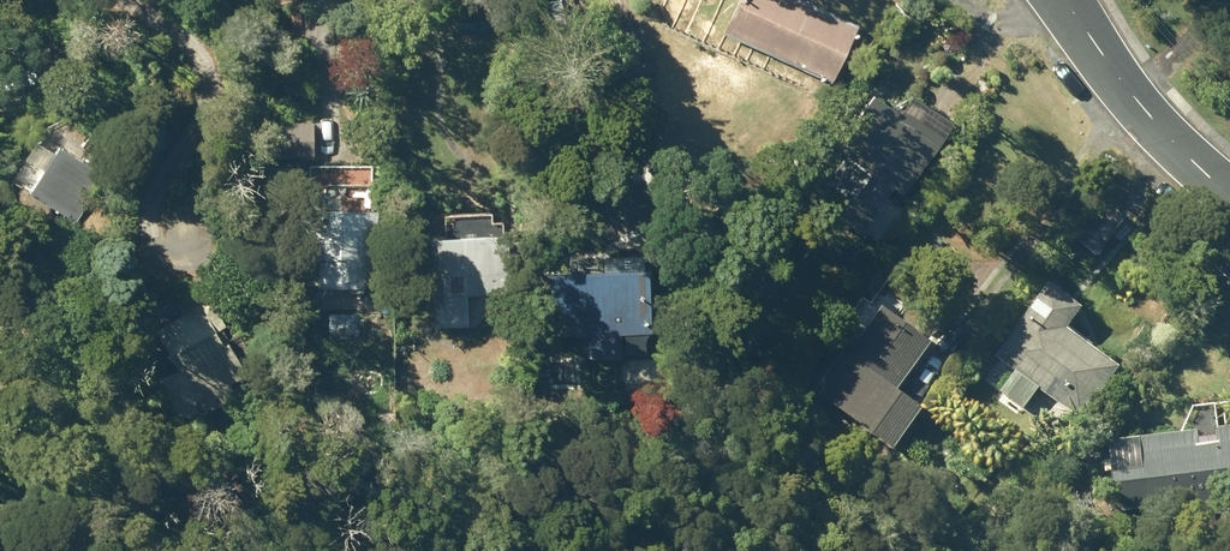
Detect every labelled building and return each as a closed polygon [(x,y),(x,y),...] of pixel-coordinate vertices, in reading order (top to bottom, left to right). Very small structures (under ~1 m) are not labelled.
[(836,82),(862,23),(810,0),(741,0),(727,34),(836,82)] [(661,11),(670,30),(685,23),(676,4),(661,11)] [(835,216),(863,234),(897,185),(909,193),(958,120),(917,92),(906,108),(878,89),(842,142),(852,150),(836,173),(862,192),(875,174),(877,176),(857,206),(847,198),(835,216)] [(278,123),(279,158),(316,157),(316,121),(278,123)] [(31,191),(75,223),(109,177),(52,136),(35,160),(47,169),(31,191)] [(322,286),(381,287),(383,208),(308,206),(307,257),(323,257),(322,286)] [(438,325),(487,326),(487,317),(471,316),(471,293),(488,293),(488,234),(439,233),(438,325)] [(593,357),(625,357),(625,331),(656,331),(655,268),(650,268),(650,252),(621,251),(621,267),(611,267),(612,293),(572,293),(572,333),(593,333),(593,357)] [(182,414),(201,416),(239,395),(231,381),(260,363),(242,332),(228,340),(222,327),(229,323),(207,285),(185,286),(184,297),(132,326),(182,414)] [(1001,359),(1086,422),(1127,368),(1076,329),(1091,310),(1057,285),(1001,359)] [(823,394),(902,452),(933,411),(904,389),(939,341),(889,304),(823,394)] [(1169,525),(1226,519),(1225,510),(1229,510),(1229,431),(1143,440),(1146,469),(1116,472),(1120,514),(1168,509),(1169,525)]
